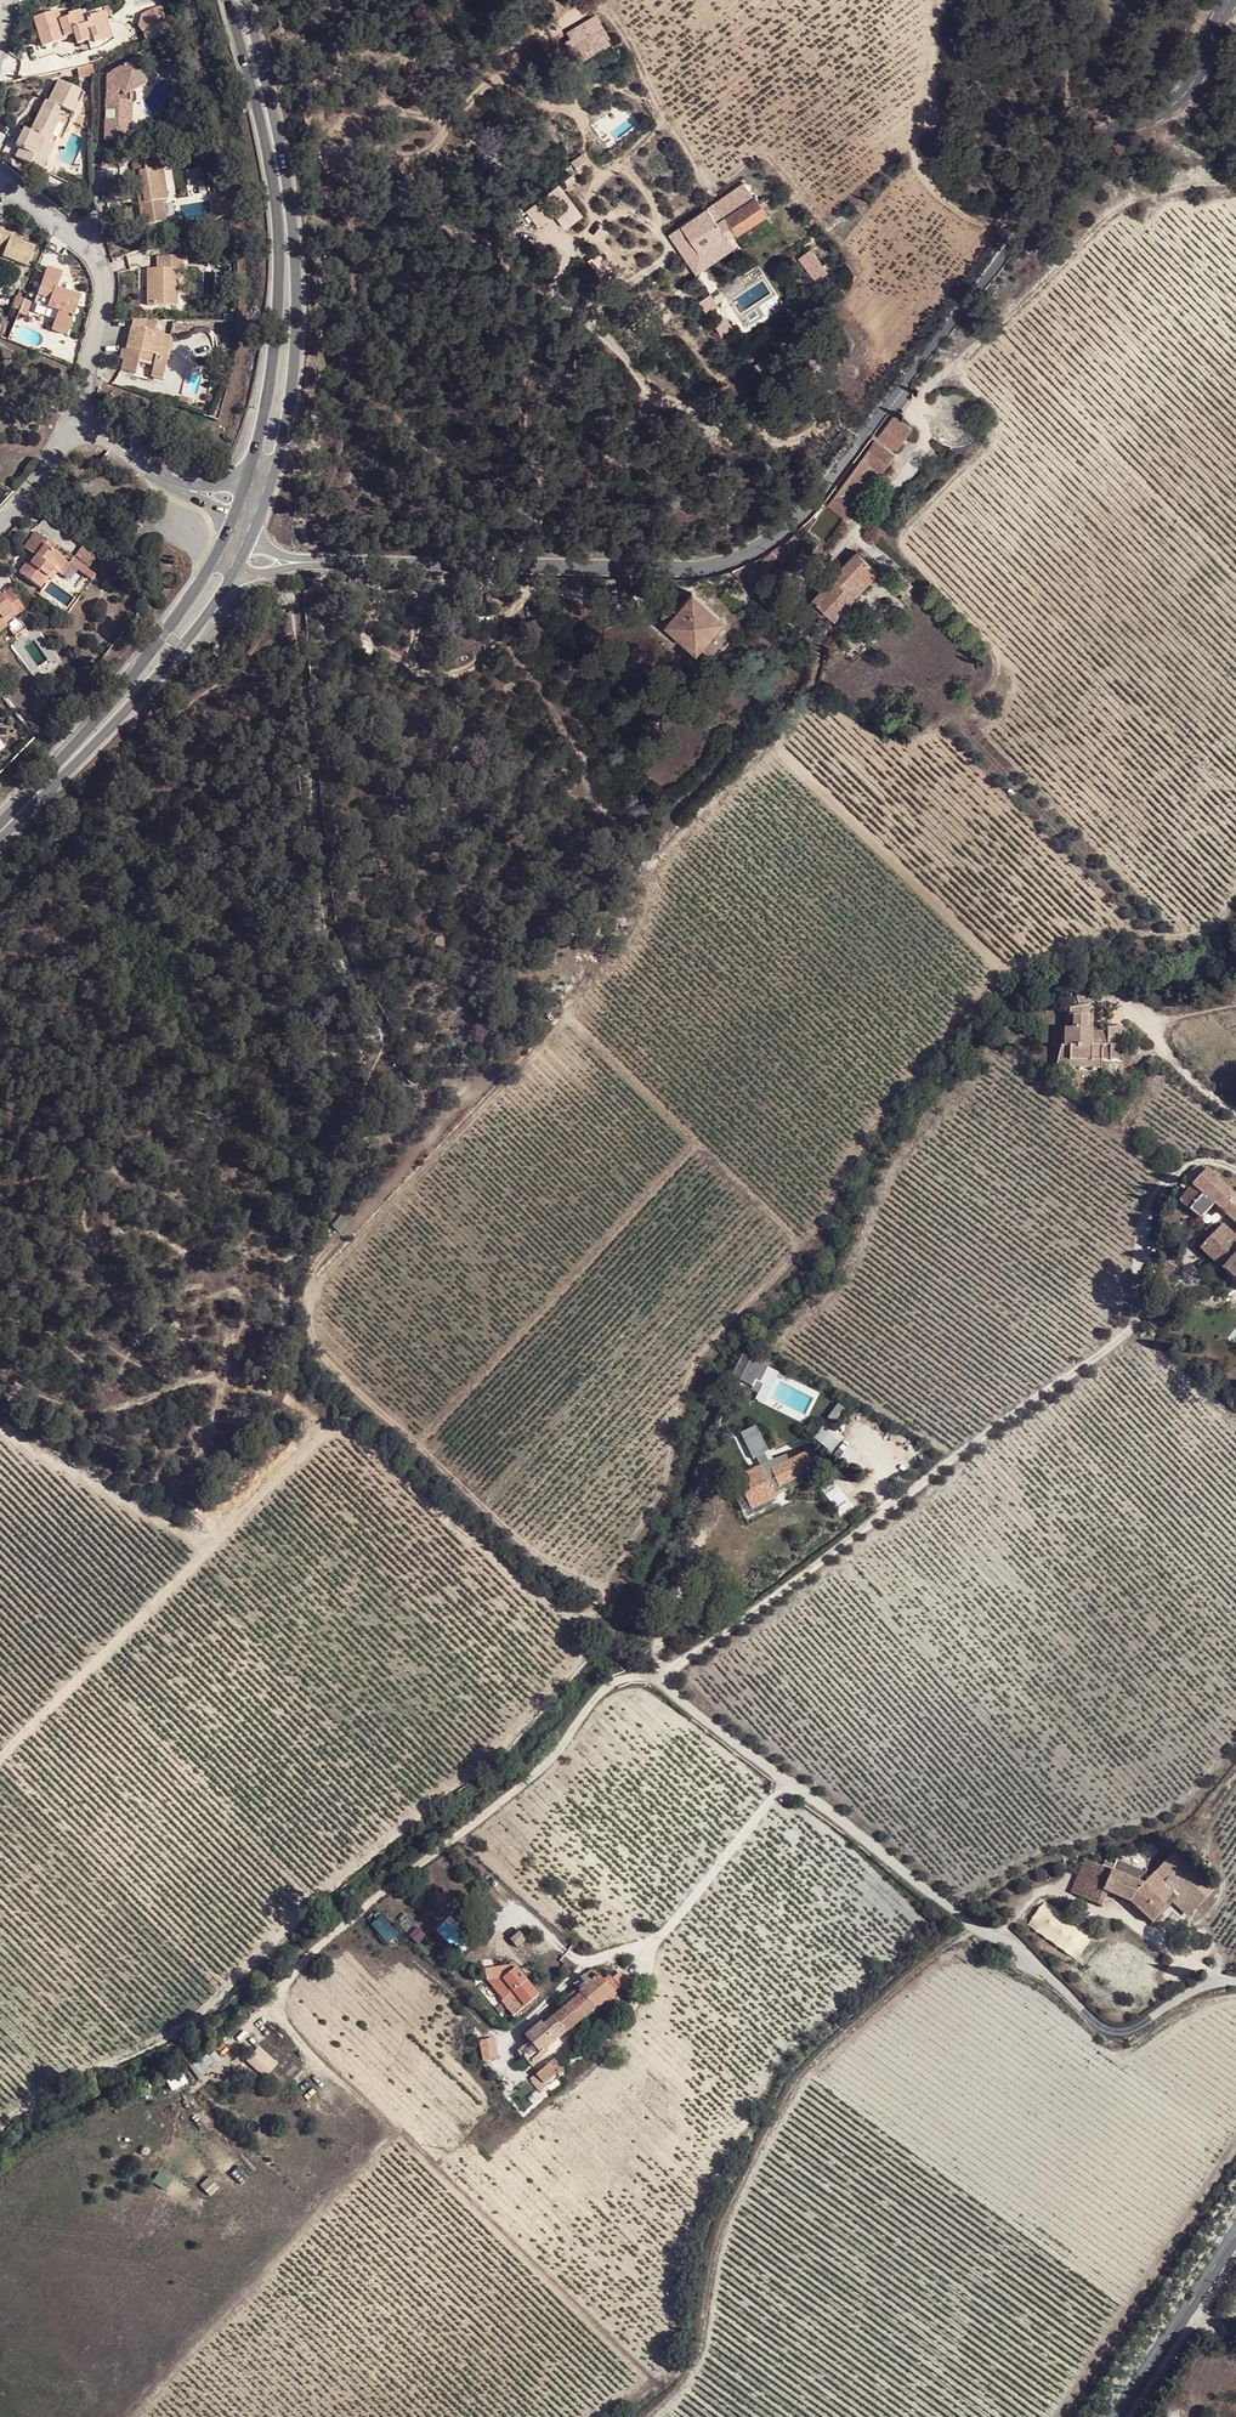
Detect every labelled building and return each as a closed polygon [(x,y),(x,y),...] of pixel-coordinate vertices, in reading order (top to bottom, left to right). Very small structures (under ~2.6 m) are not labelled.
[(56,7),(33,15),(42,46),(65,38),(64,35),(74,32),(77,43),(87,39),(88,43),(105,37),(96,11),(81,16),(79,8),(66,13),(68,15),(60,17),(56,7)] [(136,14),(143,41),(175,33),(172,20),(164,21),(161,8),(136,14)] [(101,9),(96,11),(105,37),(110,35),(101,9)] [(566,30),(581,61),(612,45),(597,14),(566,30)] [(144,78),(134,61),(107,76),(106,110),(117,110),(117,120),(106,120),(106,140),(125,140),(126,101),(132,102),(132,91),(135,90),(132,84),(144,78)] [(94,76),(94,65),(77,68),(78,78),(94,76)] [(147,83),(144,78),(132,84),(135,90),(147,83)] [(75,102),(80,92),(59,82),(48,103),(45,101),(30,132),(23,129),(15,147),(19,149),(15,158),(33,167),(47,140),(49,142),(60,118),(57,116),(60,109),(64,110),(74,116),(79,105),(78,105),(75,102)] [(83,94),(80,92),(75,102),(78,105),(83,94)] [(117,110),(106,110),(106,120),(117,120),(117,110)] [(55,144),(49,142),(47,140),(33,167),(42,171),(55,144)] [(144,203),(139,204),(142,225),(166,221),(162,200),(168,199),(162,167),(157,168),(155,159),(132,163),(134,173),(139,172),(142,191),(144,203)] [(753,197),(717,222),(729,237),(735,233),(765,213),(753,197)] [(217,219),(228,215),(224,198),(214,200),(217,219)] [(0,257),(13,262),(27,268),(35,249),(21,243),(10,239),(12,235),(0,230),(0,257)] [(23,240),(12,235),(10,239),(21,243),(23,240)] [(156,267),(148,268),(147,286),(147,306),(176,305),(177,268),(183,268),(183,256),(156,256),(156,267)] [(13,262),(0,257),(0,258),(0,265),(10,269),(13,262)] [(50,301),(47,308),(58,313),(51,331),(66,338),(82,298),(57,288),(63,273),(48,267),(37,296),(50,301)] [(147,286),(148,268),(138,268),(138,286),(147,286)] [(11,307),(19,311),(23,299),(15,296),(11,307)] [(34,303),(47,308),(50,301),(37,296),(34,303)] [(145,330),(148,321),(133,321),(132,328),(130,327),(128,338),(123,360),(120,370),(135,374),(150,377),(150,378),(161,381),(166,360),(164,359),(170,336),(145,330)] [(210,355),(205,334),(193,336),(198,358),(210,355)] [(174,337),(170,336),(164,359),(166,360),(168,360),(174,337)] [(119,359),(123,360),(128,338),(124,337),(119,359)] [(115,404),(111,394),(103,398),(107,407),(115,404)] [(897,450),(911,429),(894,416),(878,437),(897,450)] [(864,473),(874,480),(892,455),(875,442),(827,506),(845,519),(859,501),(848,493),(864,473)] [(859,501),(874,480),(864,473),(848,493),(859,501)] [(141,527),(145,516),(140,514),(135,525),(141,527)] [(54,569),(62,559),(45,546),(48,541),(35,532),(24,547),(33,553),(36,556),(31,563),(28,561),(19,573),(40,588),(48,578),(54,569)] [(833,619),(877,573),(856,552),(811,599),(833,619)] [(33,553),(28,561),(31,563),(36,556),(33,553)] [(68,563),(62,559),(54,569),(58,572),(60,573),(68,563)] [(73,559),(69,564),(89,578),(92,573),(73,559)] [(58,572),(54,569),(48,578),(51,580),(58,572)] [(910,590),(913,587),(897,572),(888,582),(903,597),(909,589),(910,590)] [(10,590),(1,596),(5,601),(13,595),(10,590)] [(696,651),(722,619),(692,593),(677,609),(671,603),(661,615),(667,621),(665,623),(696,651)] [(1,596),(0,594),(0,623),(3,620),(14,612),(17,616),(25,610),(13,595),(5,601),(1,596)] [(239,606),(232,614),(238,618),(244,610),(239,606)] [(6,624),(17,616),(14,612),(3,620),(6,624)] [(3,620),(0,623),(0,634),(8,628),(6,624),(3,620)] [(442,930),(439,930),(437,930),(436,931),(434,932),(433,933),(433,935),(433,937),(434,939),(435,940),(437,941),(442,941),(442,930)] [(1079,1007),(1094,1004),(1092,995),(1077,998),(1079,1007)] [(1122,1038),(1123,1026),(1108,1029),(1108,1031),(1094,1030),(1094,1004),(1079,1007),(1072,1008),(1065,1009),(1065,1016),(1073,1016),(1073,1029),(1065,1029),(1064,1046),(1071,1046),(1070,1060),(1080,1060),(1080,1068),(1101,1069),(1102,1045),(1111,1045),(1111,1059),(1123,1060),(1120,1046),(1116,1045),(1116,1039),(1122,1038)] [(1073,1016),(1065,1016),(1065,1029),(1073,1029),(1073,1016)] [(1070,1068),(1070,1060),(1071,1046),(1064,1046),(1062,1046),(1056,1067),(1070,1068)] [(1070,1068),(1080,1068),(1080,1060),(1070,1060),(1070,1068)] [(1208,1168),(1192,1185),(1195,1188),(1186,1198),(1181,1203),(1201,1218),(1215,1203),(1235,1223),(1235,1194),(1208,1168)] [(1195,1188),(1192,1185),(1182,1195),(1186,1198),(1195,1188)] [(1207,1226),(1212,1231),(1215,1233),(1222,1226),(1214,1218),(1207,1226)] [(1200,1248),(1235,1280),(1235,1224),(1230,1231),(1223,1226),(1222,1226),(1215,1233),(1212,1231),(1204,1239),(1206,1241),(1200,1248)] [(1196,1244),(1200,1248),(1206,1241),(1204,1239),(1202,1237),(1196,1244)] [(1159,1313),(1147,1322),(1154,1330),(1158,1328),(1166,1322),(1159,1313)] [(758,1387),(758,1389),(758,1390),(757,1392),(757,1395),(759,1401),(760,1404),(776,1370),(772,1371),(769,1372),(766,1374),(763,1377),(762,1379),(761,1381),(760,1383),(759,1384),(759,1386),(758,1387)] [(752,1386),(758,1389),(758,1387),(759,1386),(759,1384),(760,1383),(761,1381),(762,1379),(763,1377),(758,1374),(752,1386)] [(754,1486),(763,1505),(776,1499),(772,1491),(771,1487),(777,1484),(780,1488),(814,1471),(805,1453),(772,1469),(764,1453),(769,1451),(759,1433),(743,1441),(753,1461),(756,1459),(760,1466),(750,1471),(742,1475),(748,1488),(754,1486)] [(756,1459),(753,1461),(755,1465),(749,1467),(750,1471),(760,1466),(756,1459)] [(742,1491),(752,1510),(763,1505),(754,1486),(748,1488),(742,1491)] [(1103,1867),(1085,1859),(1081,1868),(1091,1872),(1081,1896),(1101,1905),(1107,1891),(1122,1898),(1130,1902),(1131,1902),(1152,1922),(1173,1901),(1181,1893),(1197,1908),(1214,1890),(1174,1853),(1150,1878),(1144,1885),(1103,1867)] [(1106,1861),(1103,1867),(1144,1885),(1150,1878),(1128,1868),(1117,1866),(1106,1861)] [(1091,1872),(1081,1868),(1071,1892),(1081,1896),(1091,1872)] [(484,1935),(433,1882),(417,1897),(468,1950),(484,1935)] [(1197,1908),(1181,1893),(1173,1901),(1189,1916),(1197,1908)] [(517,1947),(526,1939),(519,1932),(510,1940),(517,1947)] [(524,1978),(526,1976),(518,1966),(513,1970),(508,1966),(485,1969),(487,1980),(498,1978),(503,1984),(501,1985),(506,1993),(508,1995),(501,2001),(513,2016),(539,1996),(524,1978)] [(582,1995),(594,2008),(597,2005),(613,1991),(607,1984),(603,1981),(592,1970),(574,1985),(578,1989),(573,1994),(578,1999),(582,1995)] [(618,1984),(624,1977),(620,1972),(613,1979),(607,1984),(613,1991),(620,1985),(618,1984)] [(607,1984),(613,1979),(609,1975),(603,1981),(607,1984)] [(631,1984),(624,1977),(618,1984),(620,1985),(624,1991),(631,1984)] [(617,1995),(613,1991),(597,2005),(600,2009),(617,1995)] [(565,2033),(594,2008),(582,1995),(578,1999),(573,1994),(566,2000),(570,2005),(553,2020),(565,2033)] [(541,2054),(565,2033),(553,2020),(543,2029),(540,2026),(526,2038),(531,2042),(520,2051),(533,2066),(543,2057),(541,2054)] [(478,2042),(481,2062),(497,2059),(494,2039),(478,2042)] [(243,2058),(263,2076),(276,2061),(257,2043),(243,2058)] [(214,2050),(190,2061),(196,2072),(219,2061),(214,2050)] [(549,2066),(537,2075),(544,2083),(556,2073),(553,2069),(556,2066),(552,2061),(548,2065),(549,2066)] [(553,2069),(556,2073),(560,2076),(563,2074),(556,2066),(553,2069)]
